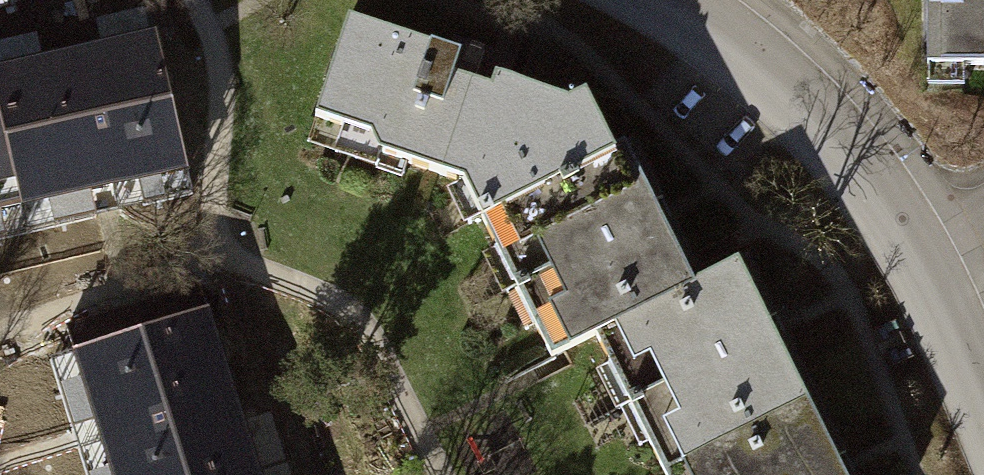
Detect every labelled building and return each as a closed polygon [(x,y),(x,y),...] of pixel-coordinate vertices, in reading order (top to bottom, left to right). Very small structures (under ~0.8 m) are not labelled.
[(925,60),(983,60),(983,0),(925,0),(925,60)] [(477,185),(488,207),(608,148),(582,94),(569,102),(492,77),(489,89),(471,83),(480,55),(449,44),(448,53),(348,16),(309,108),(367,133),(374,155),(477,185)] [(0,68),(0,123),(19,203),(182,165),(151,33),(0,68)] [(19,203),(0,123),(0,208),(19,203)] [(548,354),(593,331),(699,279),(629,138),(608,148),(488,207),(479,212),(501,256),(509,252),(520,273),(510,278),(548,354)] [(624,396),(660,470),(813,395),(745,256),(699,279),(593,331),(608,365),(624,368),(635,391),(624,396)] [(113,474),(219,474),(251,465),(195,287),(140,305),(146,322),(72,346),(113,474)] [(813,395),(660,470),(663,474),(853,474),(813,395)] [(251,465),(219,474),(255,474),(251,465)]
